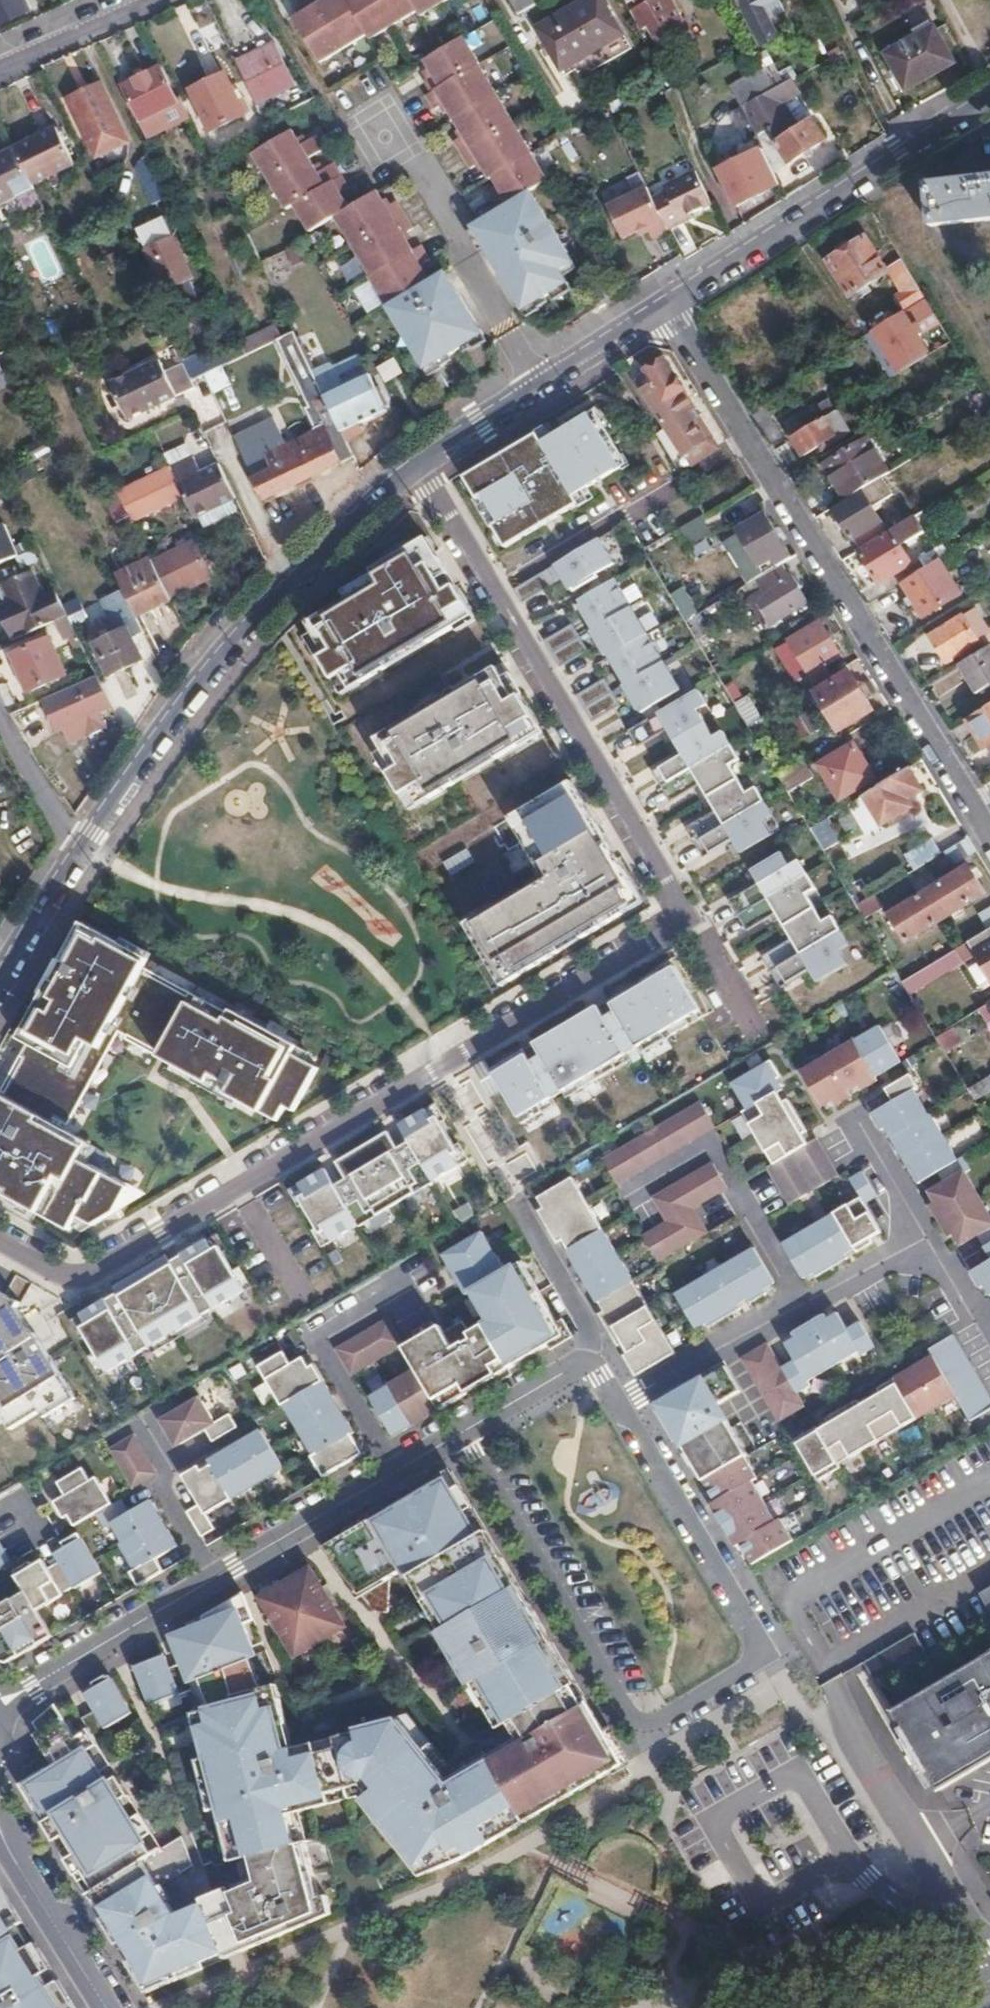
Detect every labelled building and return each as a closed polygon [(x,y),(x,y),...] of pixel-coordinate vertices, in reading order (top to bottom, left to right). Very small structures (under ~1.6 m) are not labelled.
[(37,18),(30,0),(0,0),(0,33),(37,18)] [(294,18),(320,62),(367,35),(370,39),(417,11),(420,16),(447,0),(298,0),(305,12),(294,18)] [(515,13),(538,0),(508,0),(515,13)] [(533,27),(558,72),(622,38),(602,0),(585,0),(533,27)] [(662,0),(655,0),(639,8),(653,36),(674,25),(662,0)] [(760,40),(777,32),(764,6),(776,0),(739,0),(760,40)] [(954,64),(934,30),(887,55),(907,91),(954,64)] [(464,37),(424,61),(433,75),(424,80),(432,93),(427,96),(435,109),(444,104),(464,136),(454,141),(471,169),(480,163),(490,179),(493,177),(501,192),(492,197),(500,210),(472,227),(523,311),(569,283),(561,270),(574,262),(531,191),(548,181),(479,65),(480,64),(464,37)] [(274,43),(235,62),(256,105),(263,101),(296,85),(274,43)] [(140,121),(175,103),(158,67),(123,85),(140,121)] [(775,90),(764,69),(734,85),(745,107),(775,90)] [(243,115),(225,75),(192,91),(210,130),(243,115)] [(128,141),(100,84),(68,99),(97,156),(128,141)] [(264,123),(271,119),(268,111),(263,101),(256,105),(264,123)] [(183,118),(175,103),(140,121),(148,136),(183,118)] [(271,119),(286,111),(282,104),(268,111),(271,119)] [(812,123),(766,153),(775,174),(825,143),(812,123)] [(55,129),(14,149),(32,185),(73,165),(55,129)] [(293,131),(255,153),(288,209),(295,205),(310,232),(336,217),(370,277),(369,278),(386,308),(385,309),(423,372),(483,335),(445,272),(430,281),(421,265),(430,259),(421,245),(412,251),(404,234),(413,229),(397,201),(387,207),(377,191),(349,208),(341,194),(349,188),(334,163),(318,173),(309,158),(325,148),(317,135),(301,145),(293,131)] [(14,149),(0,155),(0,205),(34,189),(32,185),(14,149)] [(736,207),(781,186),(775,174),(766,153),(764,150),(720,171),(736,207)] [(169,195),(150,155),(134,163),(153,202),(169,195)] [(694,173),(712,206),(714,205),(696,172),(694,173)] [(686,218),(712,206),(694,173),(664,188),(668,193),(654,200),(669,230),(687,221),(686,218)] [(926,185),(931,224),(989,218),(989,177),(926,185)] [(655,239),(670,232),(669,230),(654,200),(648,189),(608,208),(624,241),(650,228),(655,239)] [(181,254),(172,235),(145,249),(153,267),(181,254)] [(925,298),(902,259),(885,268),(866,236),(827,259),(850,295),(888,272),(901,291),(890,299),(900,313),(925,298)] [(925,298),(900,313),(879,326),(902,363),(922,351),(914,338),(918,334),(913,326),(928,317),(932,323),(925,327),(938,349),(951,341),(925,298)] [(293,332),(277,340),(309,410),(306,412),(317,434),(282,450),(276,438),(281,435),(274,420),(234,438),(249,469),(263,499),(352,458),(344,441),(324,399),(312,373),(293,332)] [(186,362),(193,376),(219,363),(212,349),(186,362)] [(358,357),(367,376),(369,375),(361,356),(358,357)] [(324,399),(344,441),(361,432),(358,423),(386,411),(369,375),(367,376),(358,357),(334,368),(330,366),(312,373),(324,399)] [(401,373),(393,359),(378,367),(386,381),(401,373)] [(647,401),(681,458),(706,444),(690,416),(694,414),(696,413),(662,359),(643,372),(656,395),(647,401)] [(194,387),(184,364),(166,373),(160,361),(125,377),(142,412),(194,387)] [(10,385),(0,364),(0,389),(10,385)] [(224,368),(208,374),(214,390),(230,384),(224,368)] [(142,412),(125,377),(109,386),(126,420),(142,412)] [(504,545),(583,504),(577,492),(630,465),(600,406),(544,435),(542,431),(466,470),(504,545)] [(792,439),(822,420),(813,406),(783,425),(792,439)] [(706,444),(681,458),(687,468),(715,450),(694,414),(690,416),(706,444)] [(835,437),(824,419),(822,420),(792,439),(803,456),(835,437)] [(870,484),(888,473),(867,439),(824,466),(845,500),(870,484)] [(164,458),(169,467),(190,457),(186,448),(164,458)] [(183,496),(194,518),(198,516),(229,501),(235,499),(217,463),(200,472),(192,456),(190,457),(169,467),(183,496)] [(118,492),(132,521),(183,496),(169,467),(118,492)] [(898,484),(891,471),(888,473),(870,484),(878,497),(898,484)] [(833,511),(858,551),(870,543),(865,533),(882,523),(863,494),(833,511)] [(229,501),(198,516),(203,526),(234,512),(229,501)] [(703,516),(680,530),(690,545),(713,531),(703,516)] [(790,559),(763,516),(737,532),(759,569),(772,561),(776,567),(781,564),(790,559)] [(911,526),(907,521),(888,533),(870,543),(858,551),(878,585),(912,564),(895,537),(911,526)] [(438,522),(398,542),(405,551),(331,595),(358,647),(378,635),(382,643),(478,590),(438,522)] [(870,543),(888,533),(882,523),(865,533),(870,543)] [(572,591),(619,563),(603,536),(539,573),(547,587),(564,577),(572,591)] [(938,560),(950,552),(942,540),(919,554),(927,567),(938,560)] [(193,542),(152,561),(170,597),(210,578),(193,542)] [(5,562),(23,554),(16,543),(0,550),(5,562)] [(151,558),(114,575),(135,617),(171,599),(170,597),(152,561),(151,558)] [(958,593),(938,560),(927,567),(901,583),(923,615),(958,593)] [(776,567),(755,581),(762,593),(789,577),(781,564),(776,567)] [(51,588),(40,593),(28,571),(3,584),(12,605),(0,611),(0,622),(10,641),(65,618),(51,588)] [(638,713),(681,690),(620,576),(577,598),(638,713)] [(789,577),(762,593),(750,600),(767,629),(805,605),(789,577)] [(685,587),(672,594),(684,617),(697,610),(685,587)] [(976,609),(932,637),(948,662),(959,654),(963,659),(989,642),(989,630),(976,609)] [(680,636),(668,614),(661,618),(673,641),(680,636)] [(73,634),(68,624),(63,626),(61,622),(56,625),(63,638),(73,634)] [(837,658),(817,625),(790,642),(809,674),(837,658)] [(558,663),(585,654),(575,627),(548,636),(558,663)] [(141,662),(126,630),(94,645),(109,676),(141,662)] [(61,677),(45,640),(9,656),(25,693),(61,677)] [(507,647),(393,715),(433,778),(549,710),(507,647)] [(988,647),(958,666),(976,695),(989,687),(989,650),(988,647)] [(871,713),(847,675),(817,695),(840,732),(871,713)] [(110,708),(95,677),(40,700),(53,731),(58,729),(65,745),(103,730),(97,713),(110,708)] [(663,785),(697,767),(741,852),(776,834),(768,818),(776,814),(760,783),(749,789),(734,760),(742,756),(727,727),(722,730),(700,688),(660,709),(683,754),(655,769),(663,785)] [(746,700),(736,706),(750,728),(760,722),(746,700)] [(965,719),(983,749),(989,745),(989,704),(965,719)] [(806,741),(825,728),(811,709),(793,722),(806,741)] [(869,779),(849,746),(815,767),(835,800),(869,779)] [(810,784),(797,765),(779,776),(791,795),(810,784)] [(652,881),(582,766),(529,798),(562,853),(488,897),(524,958),(652,881)] [(920,793),(907,769),(868,792),(891,830),(921,812),(912,797),(920,793)] [(866,800),(851,805),(860,830),(875,824),(866,800)] [(733,839),(716,811),(689,828),(706,855),(733,839)] [(830,816),(811,827),(826,853),(844,842),(830,816)] [(975,850),(967,837),(942,852),(951,865),(975,850)] [(912,871),(939,855),(930,840),(904,857),(912,871)] [(754,866),(793,940),(765,954),(782,986),(814,969),(820,981),(861,959),(836,913),(826,918),(812,891),(816,889),(793,846),(754,866)] [(983,894),(967,867),(889,915),(905,941),(983,894)] [(102,892),(0,1075),(0,1193),(66,1229),(154,1143),(106,1119),(116,1100),(92,1088),(128,1016),(297,1100),(304,1085),(315,1091),(342,1038),(318,1026),(323,1016),(251,979),(246,989),(212,971),(164,945),(172,931),(102,892)] [(858,905),(867,919),(883,909),(875,894),(858,905)] [(906,981),(914,995),(976,956),(981,964),(971,970),(980,987),(989,982),(989,930),(906,981)] [(685,955),(499,1061),(529,1114),(715,1007),(685,955)] [(975,1011),(982,1025),(989,1020),(989,1002),(975,1011)] [(903,1056),(881,1021),(803,1066),(823,1101),(834,1095),(836,1100),(853,1090),(850,1085),(860,1080),(863,1084),(879,1075),(877,1071),(903,1056)] [(783,1071),(773,1055),(734,1079),(749,1105),(745,1108),(775,1159),(770,1163),(793,1200),(841,1171),(819,1133),(810,1139),(805,1129),(809,1126),(790,1094),(786,1097),(780,1088),(784,1085),(778,1075),(783,1071)] [(966,1168),(971,1165),(963,1152),(958,1155),(932,1110),(931,1110),(916,1085),(920,1083),(912,1069),(887,1084),(894,1096),(872,1109),(882,1125),(887,1123),(904,1153),(909,1150),(914,1160),(909,1163),(919,1179),(939,1168),(945,1179),(931,1188),(936,1198),(931,1201),(950,1234),(955,1231),(960,1241),(977,1232),(989,1254),(989,1212),(966,1168)] [(970,1087),(977,1098),(989,1090),(989,1075),(970,1087)] [(717,1123),(701,1098),(604,1156),(619,1181),(717,1123)] [(472,1151),(443,1101),(301,1182),(330,1233),(472,1151)] [(729,1186),(714,1161),(655,1196),(669,1220),(644,1234),(659,1260),(709,1231),(694,1206),(729,1186)] [(878,1194),(862,1169),(850,1177),(861,1196),(784,1243),(804,1277),(814,1271),(817,1275),(849,1257),(847,1252),(856,1246),(859,1251),(875,1241),(872,1237),(882,1230),(865,1202),(878,1194)] [(544,1206),(540,1209),(558,1241),(563,1238),(569,1247),(568,1248),(598,1301),(599,1300),(605,1309),(600,1312),(618,1345),(624,1342),(629,1351),(624,1354),(636,1374),(676,1352),(623,1260),(573,1174),(539,1195),(544,1206)] [(256,1276),(227,1226),(85,1308),(115,1358),(256,1276)] [(563,1331),(542,1294),(533,1299),(522,1281),(515,1285),(483,1229),(443,1252),(466,1292),(473,1288),(490,1319),(469,1330),(462,1319),(444,1330),(440,1323),(403,1344),(417,1368),(370,1396),(394,1435),(415,1423),(412,1418),(421,1413),(424,1418),(456,1399),(498,1373),(494,1367),(505,1360),(508,1367),(550,1342),(548,1340),(563,1331)] [(775,1282),(755,1247),(676,1293),(697,1328),(707,1322),(710,1327),(742,1308),(739,1303),(748,1297),(751,1302),(768,1292),(765,1288),(775,1282)] [(970,1269),(979,1286),(984,1283),(989,1293),(989,1258),(970,1269)] [(542,1294),(539,1290),(531,1276),(522,1281),(533,1299),(542,1294)] [(0,1303),(0,1410),(15,1430),(41,1411),(49,1420),(72,1400),(17,1312),(0,1303)] [(795,1360),(783,1367),(794,1386),(798,1393),(811,1386),(808,1381),(860,1351),(862,1356),(876,1348),(862,1322),(848,1329),(839,1313),(829,1319),(826,1314),(794,1333),(796,1337),(786,1343),(795,1360)] [(402,1341),(388,1317),(337,1347),(351,1372),(402,1341)] [(839,1465),(956,1395),(971,1420),(989,1408),(989,1395),(953,1334),(928,1349),(932,1356),(878,1388),(881,1392),(861,1404),(858,1399),(826,1419),(830,1424),(819,1430),(839,1465)] [(783,1367),(768,1343),(742,1358),(779,1420),(805,1405),(798,1393),(794,1386),(783,1367)] [(313,1456),(324,1476),(325,1475),(364,1453),(352,1433),(355,1432),(345,1416),(340,1419),(329,1399),(334,1396),(315,1364),(310,1366),(304,1356),(291,1364),(284,1351),(259,1365),(282,1405),(285,1404),(314,1455),(313,1456)] [(686,1382),(651,1402),(678,1448),(683,1445),(716,1501),(711,1504),(735,1546),(740,1544),(752,1564),(793,1541),(781,1519),(776,1522),(753,1481),(758,1478),(745,1457),(748,1455),(718,1404),(742,1390),(727,1365),(689,1387),(686,1382)] [(215,1423),(199,1397),(160,1420),(169,1437),(174,1434),(180,1445),(204,1430),(212,1442),(237,1428),(229,1414),(215,1423)] [(820,1481),(841,1468),(839,1465),(819,1430),(817,1427),(795,1440),(820,1481)] [(203,1537),(216,1529),(207,1514),(285,1468),(263,1429),(246,1439),(249,1444),(229,1455),(226,1451),(209,1460),(212,1465),(203,1471),(200,1466),(184,1475),(201,1504),(188,1512),(203,1537)] [(133,1436),(109,1451),(132,1489),(156,1474),(133,1436)] [(75,1527),(96,1515),(112,1505),(96,1478),(90,1482),(83,1469),(57,1485),(64,1497),(53,1504),(63,1520),(69,1517),(75,1527)] [(450,1474),(436,1483),(444,1496),(459,1488),(450,1474)] [(45,1770),(20,1786),(37,1813),(43,1808),(50,1819),(44,1823),(60,1849),(67,1845),(74,1857),(68,1861),(149,1991),(183,1977),(180,1971),(241,1946),(243,1952),(299,1928),(297,1922),(323,1911),(318,1898),(300,1844),(291,1847),(282,1818),(323,1806),(320,1796),(353,1786),(360,1795),(358,1797),(426,1875),(465,1858),(512,1830),(504,1816),(516,1809),(524,1823),(558,1803),(555,1797),(589,1777),(592,1783),(621,1766),(582,1698),(567,1707),(560,1694),(563,1691),(529,1633),(540,1626),(526,1602),(515,1608),(490,1565),(493,1563),(464,1515),(472,1510),(459,1488),(444,1496),(436,1483),(383,1513),(322,1549),(359,1597),(403,1572),(407,1580),(416,1575),(430,1599),(428,1601),(454,1644),(447,1648),(461,1670),(471,1664),(480,1681),(477,1683),(503,1727),(507,1725),(516,1741),(447,1781),(400,1720),(351,1733),(353,1743),(337,1748),(334,1737),(287,1749),(281,1725),(286,1724),(280,1698),(263,1703),(259,1690),(262,1688),(255,1670),(252,1661),(258,1658),(252,1644),(239,1612),(222,1619),(218,1611),(204,1619),(207,1625),(172,1638),(182,1665),(169,1670),(164,1657),(135,1669),(150,1708),(179,1697),(179,1698),(193,1693),(202,1715),(212,1713),(216,1726),(198,1731),(203,1748),(206,1747),(228,1822),(225,1823),(236,1862),(254,1857),(259,1876),(216,1895),(218,1900),(206,1906),(178,1917),(161,1888),(195,1866),(184,1838),(164,1850),(152,1858),(144,1846),(156,1838),(142,1816),(134,1822),(126,1810),(134,1803),(118,1779),(107,1786),(100,1775),(111,1767),(99,1746),(111,1738),(107,1730),(132,1715),(110,1678),(108,1679),(106,1677),(92,1685),(96,1691),(86,1697),(96,1713),(83,1721),(88,1731),(73,1739),(55,1707),(38,1717),(36,1725),(40,1733),(35,1736),(57,1770),(48,1775),(45,1770)] [(140,1586),(165,1572),(158,1559),(179,1546),(170,1529),(166,1532),(160,1523),(164,1520),(152,1500),(132,1512),(123,1498),(112,1505),(96,1515),(104,1529),(112,1525),(123,1543),(120,1545),(136,1570),(132,1573),(140,1586)] [(472,1510),(464,1515),(493,1563),(490,1565),(515,1608),(526,1602),(472,1510)] [(10,1665),(21,1658),(17,1653),(36,1642),(39,1647),(54,1638),(38,1612),(64,1597),(64,1595),(74,1589),(76,1590),(102,1574),(78,1534),(61,1543),(64,1548),(54,1554),(58,1563),(47,1569),(43,1562),(32,1568),(30,1563),(12,1573),(24,1593),(0,1607),(0,1663),(10,1665)] [(9,1567),(0,1552),(0,1573),(9,1567)] [(345,1629),(312,1574),(299,1581),(297,1577),(273,1591),(275,1596),(263,1603),(295,1659),(345,1629)] [(416,1575),(407,1580),(447,1648),(454,1644),(428,1601),(430,1599),(416,1575)] [(244,1596),(218,1611),(222,1619),(239,1612),(252,1644),(263,1640),(244,1596)] [(540,1626),(529,1633),(563,1691),(560,1694),(567,1707),(582,1698),(540,1626)] [(21,1658),(39,1647),(36,1642),(17,1653),(21,1658)] [(905,1681),(901,1672),(915,1666),(906,1646),(867,1663),(880,1692),(905,1681)] [(933,1794),(978,1768),(989,1760),(989,1652),(886,1714),(933,1794)] [(258,1658),(252,1661),(255,1670),(262,1668),(258,1658)] [(480,1681),(471,1664),(461,1670),(496,1731),(503,1727),(477,1683),(480,1681)] [(280,1698),(276,1685),(262,1688),(259,1690),(263,1703),(280,1698)] [(351,1733),(334,1737),(337,1748),(353,1743),(351,1733)] [(111,1767),(100,1775),(107,1786),(118,1779),(111,1767)] [(589,1777),(555,1797),(558,1803),(592,1783),(589,1777)] [(126,1810),(134,1822),(142,1816),(134,1803),(126,1810)] [(43,1808),(37,1813),(44,1823),(50,1819),(43,1808)] [(516,1809),(504,1816),(512,1830),(524,1823),(516,1809)] [(164,1850),(156,1838),(144,1846),(152,1858),(164,1850)] [(67,1845),(60,1849),(68,1861),(74,1857),(67,1845)] [(0,1889),(0,2007),(63,2007),(0,1889)] [(206,1906),(218,1900),(216,1895),(204,1900),(206,1906)] [(332,1915),(324,1896),(318,1898),(323,1911),(297,1922),(299,1928),(332,1915)] [(183,1977),(243,1952),(241,1946),(180,1971),(183,1977)]
